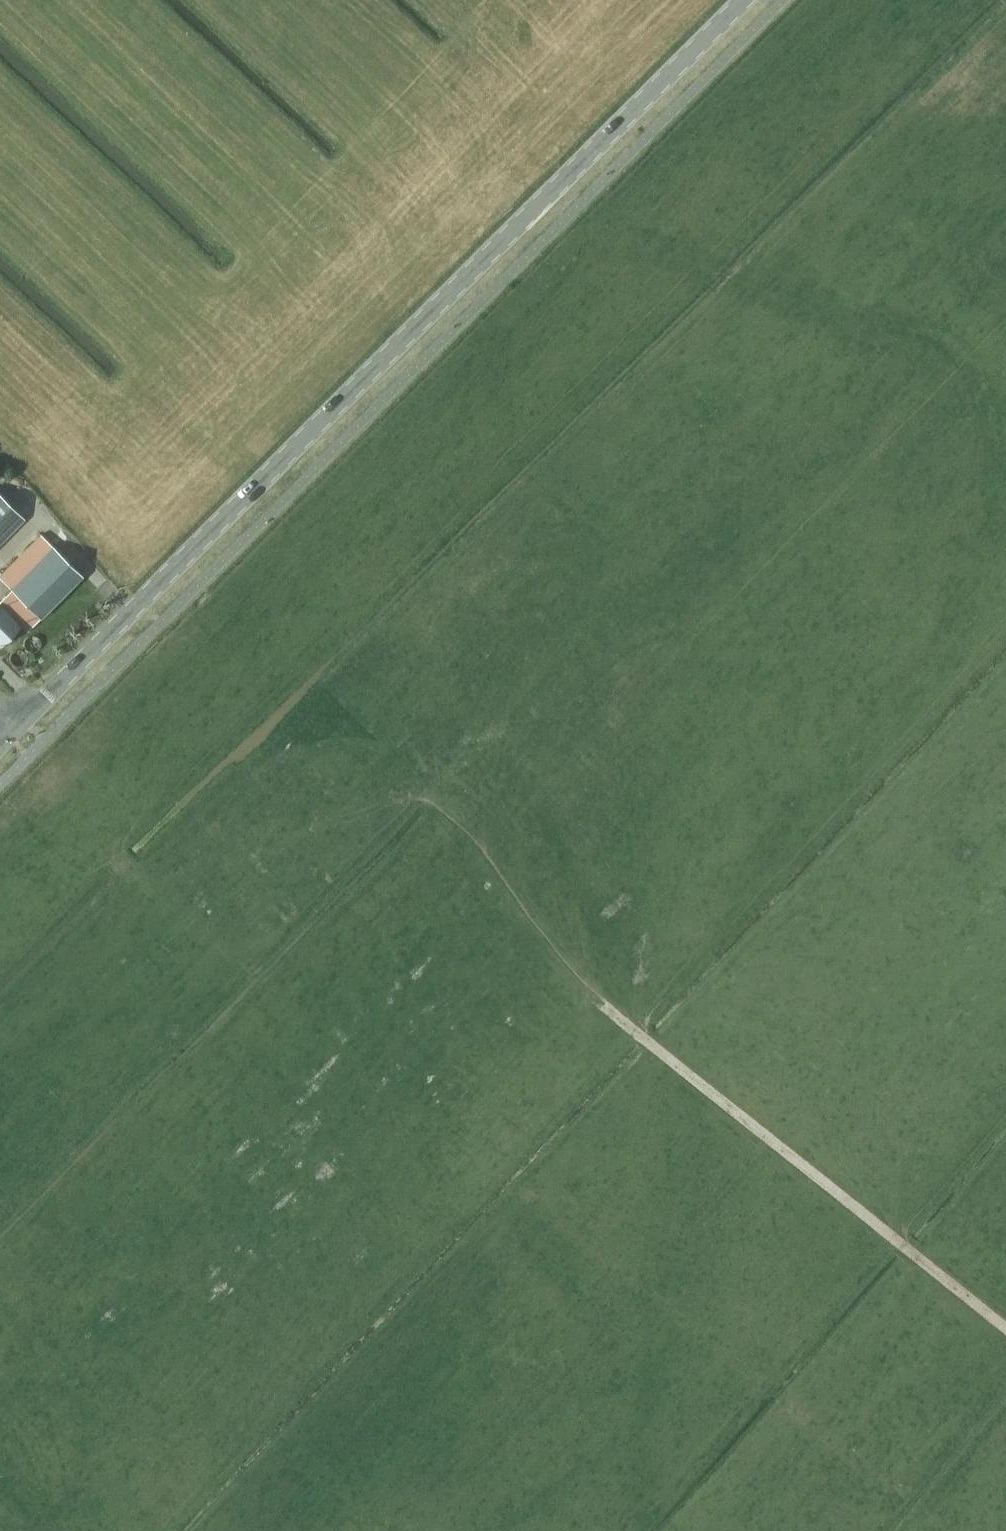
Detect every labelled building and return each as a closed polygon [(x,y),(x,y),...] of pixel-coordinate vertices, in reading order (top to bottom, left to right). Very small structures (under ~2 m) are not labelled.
[(26,519),(0,494),(0,545),(26,519)] [(42,617),(84,575),(43,535),(2,577),(13,588),(0,601),(0,646),(22,624),(29,631),(42,617)]
